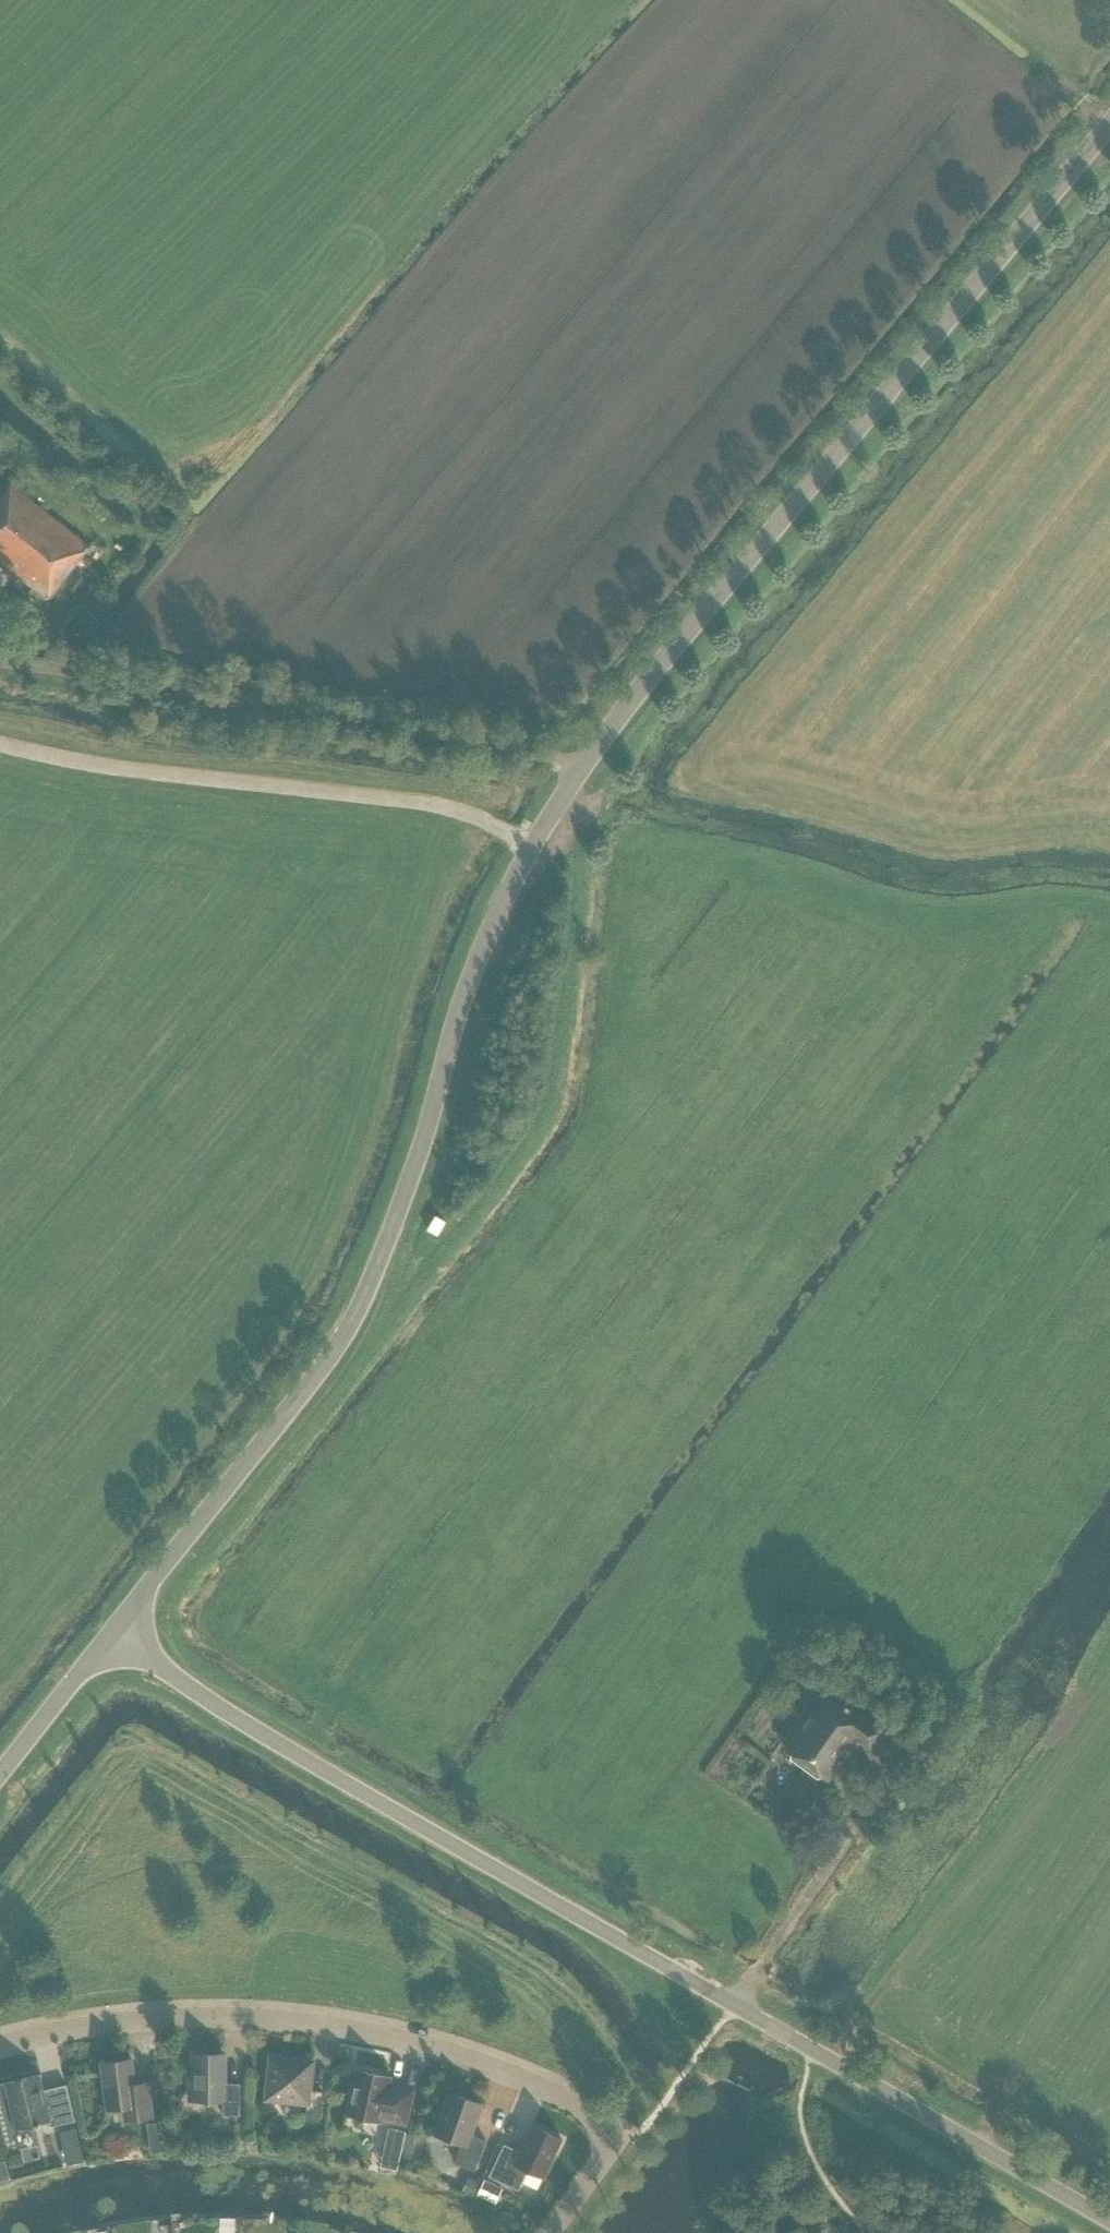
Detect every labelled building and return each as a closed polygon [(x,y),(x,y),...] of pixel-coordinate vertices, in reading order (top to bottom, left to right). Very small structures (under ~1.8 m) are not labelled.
[(91,542),(10,480),(0,494),(0,563),(34,590),(30,596),(41,605),(46,599),(47,600),(91,542)] [(785,1749),(828,1780),(858,1738),(871,1747),(882,1730),(826,1692),(785,1749)] [(190,2078),(190,2099),(223,2099),(223,2115),(240,2115),(240,2083),(224,2083),(224,2054),(194,2054),(194,2078),(190,2078)] [(310,2090),(313,2061),(271,2057),(267,2099),(307,2103),(306,2120),(320,2122),(323,2091),(310,2090)] [(136,2092),(132,2058),(101,2062),(107,2109),(123,2107),(125,2120),(152,2116),(149,2090),(136,2092)] [(348,2114),(380,2121),(381,2116),(405,2122),(412,2091),(388,2086),(390,2077),(358,2070),(348,2114)] [(75,2121),(66,2084),(42,2090),(38,2076),(41,2075),(41,2074),(0,2083),(0,2085),(7,2083),(17,2127),(14,2128),(14,2129),(35,2124),(35,2126),(40,2125),(40,2123),(49,2121),(50,2127),(75,2121)] [(462,2143),(455,2162),(475,2169),(486,2139),(471,2134),(482,2104),(450,2092),(435,2134),(462,2143)] [(168,2152),(163,2123),(148,2126),(153,2154),(168,2152)] [(544,2177),(562,2139),(533,2125),(520,2152),(504,2144),(490,2175),(518,2189),(528,2169),(544,2177)] [(406,2130),(392,2127),(386,2157),(399,2160),(406,2130)] [(61,2132),(69,2162),(82,2159),(74,2129),(61,2132)]
